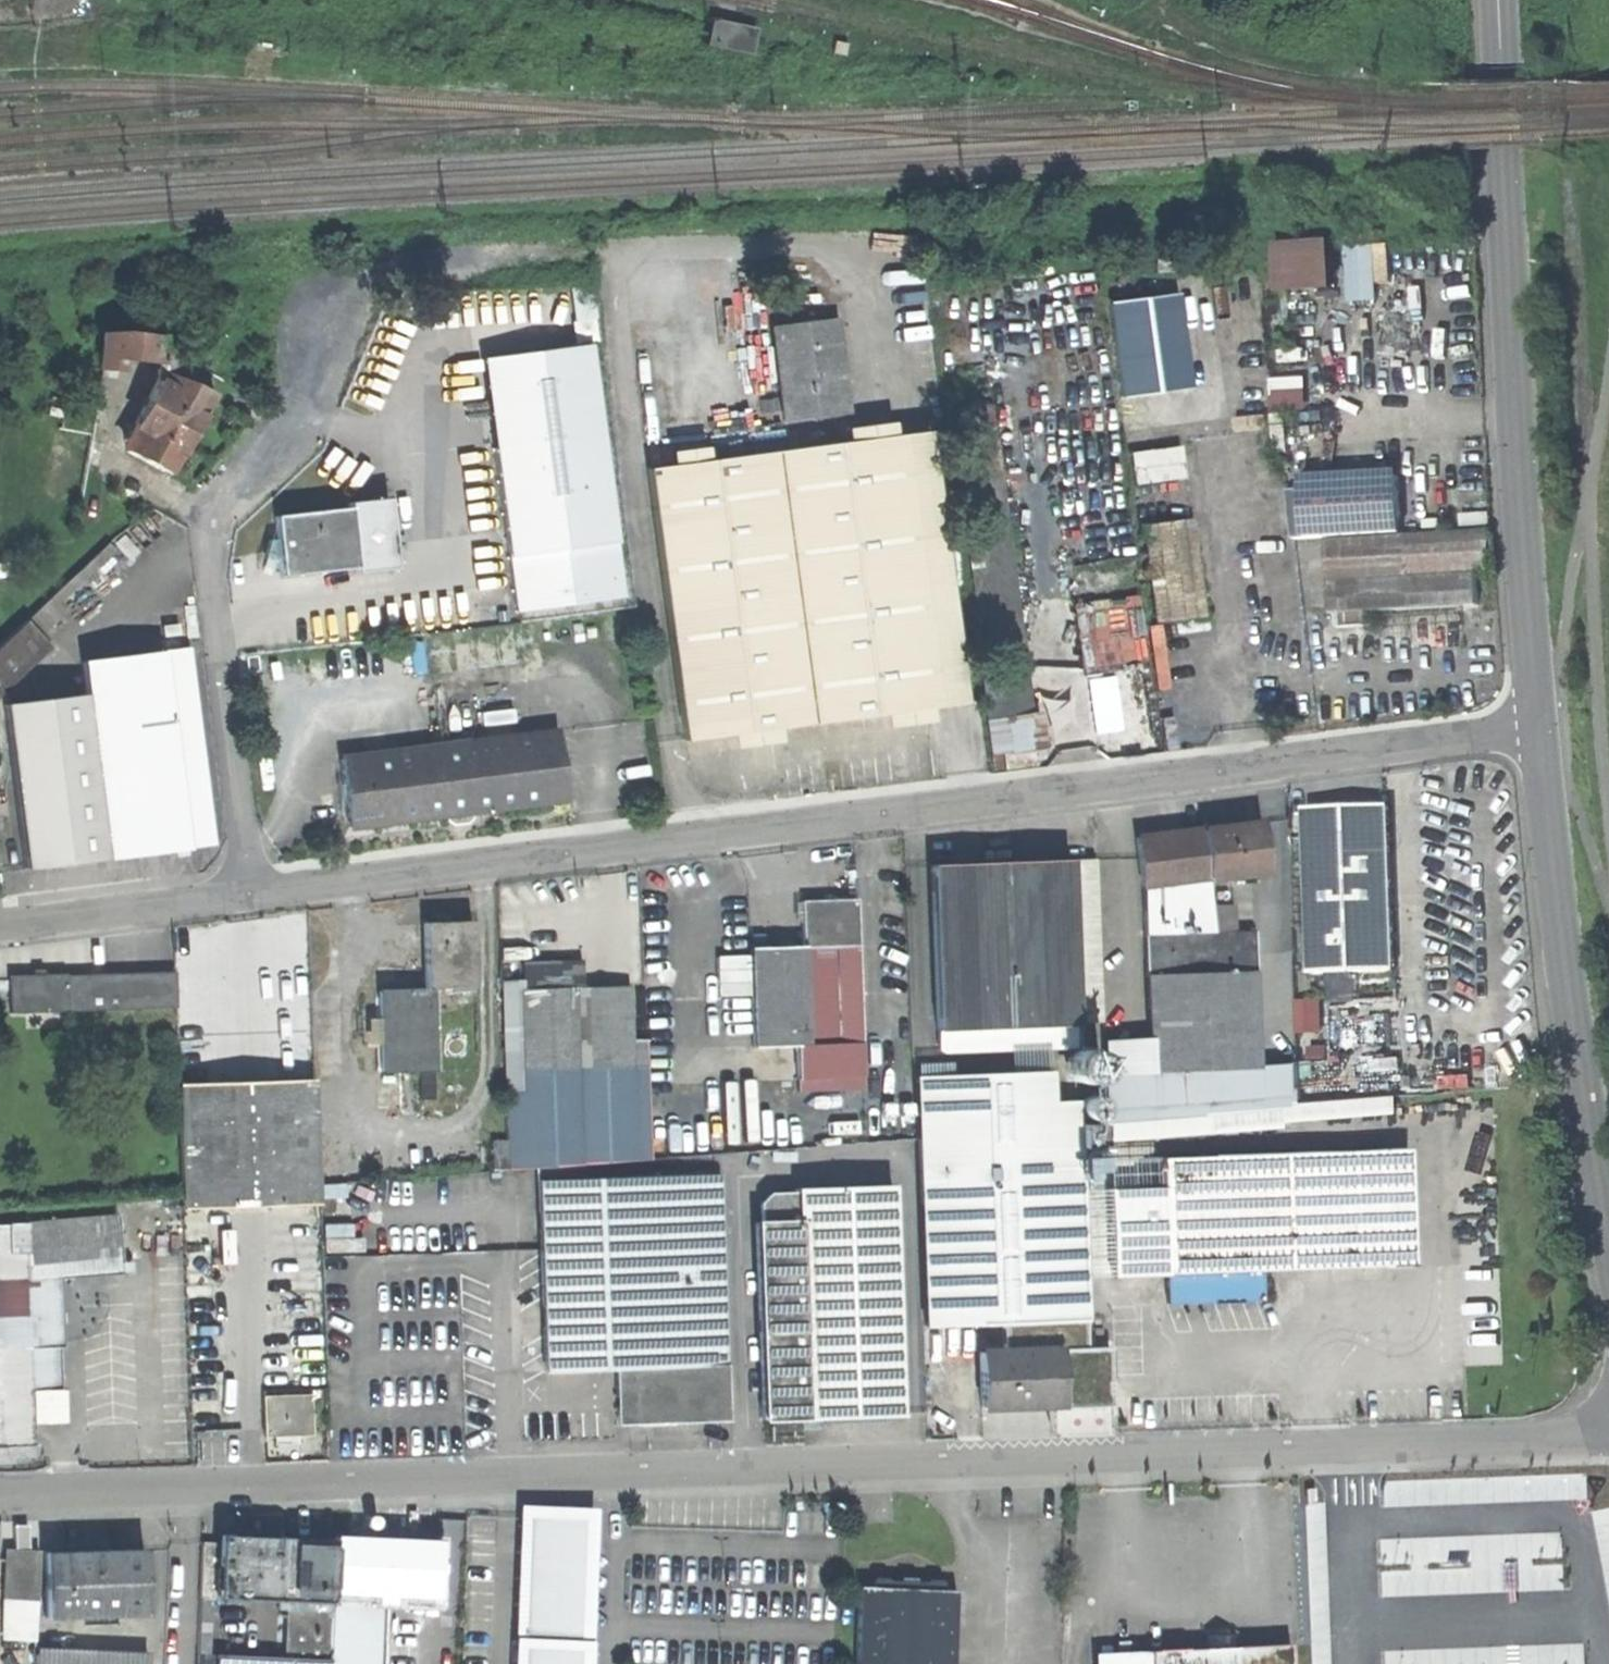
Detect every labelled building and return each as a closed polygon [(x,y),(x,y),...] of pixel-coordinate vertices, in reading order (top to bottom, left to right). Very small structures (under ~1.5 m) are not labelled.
[(705,24),(701,44),(738,51),(742,32),(705,24)] [(1284,240),(1285,289),(1345,288),(1343,239),(1284,240)] [(1388,297),(1383,242),(1354,245),(1360,300),(1388,297)] [(832,320),(768,328),(779,421),(843,413),(832,320)] [(119,360),(156,364),(159,346),(161,336),(124,332),(102,332),(99,369),(120,374),(119,360)] [(505,446),(491,448),(505,557),(612,543),(586,345),(494,357),(505,446)] [(159,346),(156,364),(156,383),(161,386),(166,375),(174,379),(184,360),(159,346)] [(491,448),(505,446),(494,357),(479,359),(491,448)] [(219,380),(189,363),(181,383),(211,396),(219,380)] [(174,379),(166,375),(161,386),(156,383),(125,443),(132,447),(128,454),(170,478),(211,396),(181,383),(174,379)] [(1280,378),(1281,407),(1314,406),(1313,379),(1302,380),(1302,397),(1290,397),(1290,378),(1280,378)] [(897,435),(645,469),(681,740),(934,706),(897,435)] [(1176,446),(1123,454),(1128,485),(1180,478),(1176,446)] [(1410,540),(1406,477),(1300,484),(1304,546),(1332,544),(1334,582),(1496,572),(1493,535),(1410,540)] [(344,508),(270,517),(273,539),(265,540),(260,554),(276,557),(278,577),(351,568),(352,573),(392,568),(384,498),(343,503),(344,508)] [(1141,526),(1152,622),(1200,617),(1189,521),(1141,526)] [(619,597),(612,543),(505,557),(513,611),(619,597)] [(1148,659),(1141,592),(1078,598),(1084,665),(1148,659)] [(80,662),(84,694),(104,858),(186,848),(185,846),(211,843),(187,648),(80,662)] [(255,656),(243,658),(245,673),(257,671),(255,656)] [(1023,675),(984,680),(979,681),(984,718),(1027,713),(1023,675)] [(84,694),(1,705),(22,868),(104,858),(84,694)] [(555,733),(338,761),(347,828),(564,800),(555,733)] [(1392,808),(1309,811),(1316,975),(1398,971),(1392,808)] [(1256,823),(1198,830),(1205,879),(1263,871),(1256,823)] [(1198,830),(1133,839),(1139,887),(1205,879),(1198,830)] [(928,865),(935,1032),(1073,1025),(1073,1022),(1066,861),(1066,859),(928,865)] [(1066,861),(1073,1022),(1099,1021),(1093,860),(1066,861)] [(1192,910),(1208,909),(1205,879),(1139,887),(1142,935),(1194,933),(1192,910)] [(854,899),(799,901),(801,947),(806,1045),(807,1067),(839,1066),(838,1044),(860,1043),(854,899)] [(1192,910),(1194,933),(1210,932),(1209,909),(1208,909),(1192,910)] [(423,989),(432,989),(473,987),(470,921),(421,923),(423,989)] [(1250,931),(1210,932),(1194,933),(1142,935),(1143,977),(1252,973),(1250,931)] [(806,1045),(801,947),(747,949),(751,1047),(806,1045)] [(720,956),(720,992),(741,991),(740,956),(720,956)] [(519,962),(520,990),(602,987),(601,959),(519,962)] [(64,977),(65,1011),(173,1007),(172,972),(64,977)] [(1302,1064),(1256,1066),(1252,973),(1143,977),(1147,1070),(1101,1073),(1103,1124),(1304,1108),(1302,1064)] [(64,974),(7,976),(8,1013),(65,1011),(64,977),(64,974)] [(505,1140),(506,1169),(581,1166),(580,1151),(634,1149),(627,986),(602,987),(520,990),(518,990),(522,1095),(503,1096),(505,1140)] [(423,989),(376,991),(380,1075),(436,1073),(432,989),(423,989)] [(1305,999),(1307,1030),(1330,1029),(1329,998),(1305,999)] [(1073,1025),(935,1032),(936,1049),(1074,1043),(1073,1025)] [(1077,1167),(1075,1126),(1073,1095),(1045,1096),(1044,1069),(909,1076),(923,1334),(1001,1329),(1002,1351),(1053,1349),(1086,1347),(1080,1230),(1078,1191),(1077,1167)] [(313,1080),(177,1085),(182,1208),(318,1203),(313,1080)] [(1100,1107),(1099,1102),(1095,1098),(1090,1096),(1084,1096),(1079,1099),(1076,1104),(1075,1109),(1077,1114),(1081,1119),(1086,1121),(1092,1120),(1096,1117),(1100,1113),(1100,1107)] [(1397,1101),(1304,1108),(1103,1124),(1097,1124),(1098,1140),(1399,1117),(1397,1101)] [(1098,1140),(1097,1124),(1075,1126),(1077,1167),(1099,1165),(1098,1140)] [(491,1171),(506,1169),(505,1140),(489,1141),(491,1171)] [(1378,1149),(1158,1159),(1158,1162),(1152,1162),(1153,1169),(1158,1169),(1158,1187),(1162,1275),(1256,1271),(1383,1266),(1378,1149)] [(1378,1149),(1383,1266),(1409,1265),(1404,1149),(1378,1149)] [(1158,1162),(1158,1159),(1104,1161),(1106,1189),(1158,1187),(1158,1169),(1153,1169),(1152,1162),(1158,1162)] [(718,1174),(537,1180),(544,1371),(631,1368),(725,1365),(718,1174)] [(794,1222),(753,1223),(760,1419),(898,1414),(890,1185),(793,1189),(794,1222)] [(1158,1187),(1106,1189),(1104,1189),(1106,1229),(1109,1277),(1162,1275),(1158,1187)] [(1106,1229),(1104,1189),(1078,1191),(1080,1230),(1106,1229)] [(115,1215),(48,1222),(50,1253),(117,1249),(115,1215)] [(48,1222),(24,1223),(25,1255),(50,1253),(48,1222)] [(31,1444),(28,1388),(41,1387),(40,1362),(28,1362),(25,1255),(24,1223),(7,1224),(0,1224),(0,1445),(31,1444)] [(1256,1271),(1162,1275),(1164,1304),(1257,1300),(1256,1271)] [(1053,1349),(1002,1351),(975,1351),(977,1407),(1055,1404),(1053,1349)] [(725,1365),(631,1368),(633,1424),(727,1420),(725,1365)] [(307,1395),(262,1397),(264,1436),(309,1434),(307,1395)] [(522,1649),(576,1651),(582,1519),(527,1517),(522,1649)] [(329,1592),(332,1540),(216,1535),(214,1597),(275,1600),(274,1609),(283,1609),(283,1608),(329,1610),(329,1592)] [(332,1540),(329,1592),(374,1593),(374,1602),(378,1602),(389,1603),(389,1595),(434,1596),(436,1541),(332,1537),(332,1540)] [(34,1601),(36,1551),(4,1549),(1,1599),(34,1601)] [(142,1549),(41,1553),(43,1618),(144,1614),(142,1549)] [(952,1590),(857,1587),(854,1663),(949,1663),(952,1590)] [(329,1592),(329,1610),(327,1659),(326,1663),(376,1663),(378,1602),(374,1602),(374,1593),(329,1592)] [(283,1608),(283,1609),(280,1657),(327,1659),(329,1610),(283,1608)] [(1288,1644),(1101,1655),(1102,1663),(1290,1663),(1288,1644)] [(576,1651),(522,1649),(521,1663),(576,1663),(576,1651)] [(32,1654),(31,1663),(145,1663),(145,1659),(32,1654)] [(327,1659),(280,1657),(213,1654),(213,1663),(326,1663),(327,1659)]
